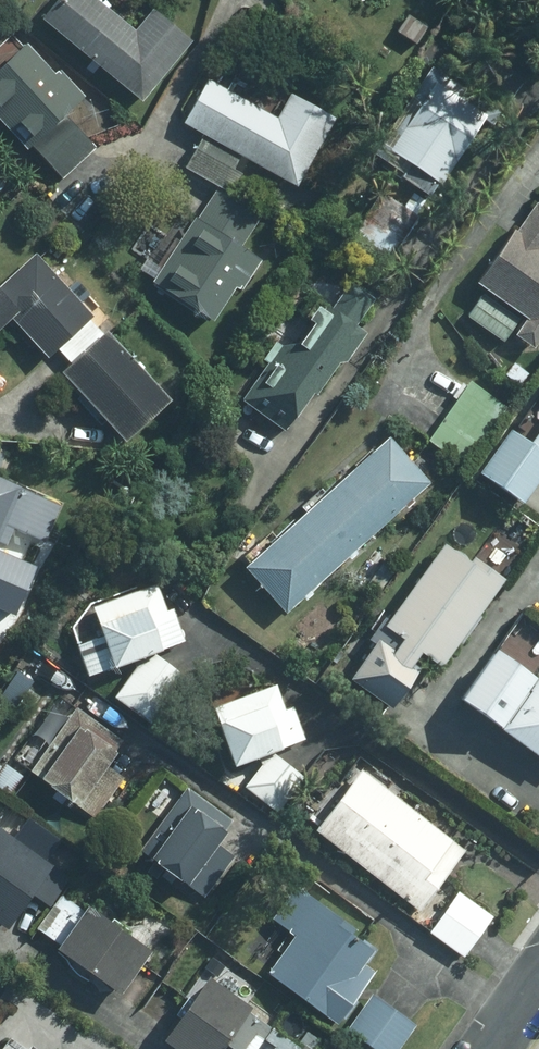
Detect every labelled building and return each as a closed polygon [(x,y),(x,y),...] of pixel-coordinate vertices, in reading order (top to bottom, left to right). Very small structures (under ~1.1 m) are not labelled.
[(38,25),(136,107),(187,46),(147,13),(132,31),(95,0),(58,0),(38,25)] [(427,29),(405,13),(392,32),(413,48),(427,29)] [(0,65),(0,124),(26,152),(31,147),(59,178),(96,145),(67,113),(82,100),(60,75),(53,82),(20,46),(0,65)] [(367,149),(425,194),(496,102),(438,58),(367,149)] [(204,80),(178,125),(198,137),(238,159),(292,190),(331,120),(286,95),(273,119),(204,80)] [(231,172),(238,159),(198,137),(180,169),(216,189),(226,195),(237,176),(231,172)] [(216,189),(152,285),(207,322),(229,288),(237,293),(256,264),(236,250),(259,217),(226,195),(216,189)] [(530,201),(474,288),(524,320),(511,339),(534,354),(538,346),(538,206),(530,201)] [(41,361),(53,350),(90,318),(34,255),(0,284),(0,295),(16,313),(7,321),(41,361)] [(233,405),(282,435),(326,366),(330,368),(355,329),(347,324),(364,298),(338,281),(320,310),(314,307),(290,346),(270,346),(233,405)] [(7,321),(16,313),(0,295),(0,327),(7,321)] [(90,318),(53,350),(65,364),(102,332),(90,318)] [(65,364),(54,375),(119,446),(166,404),(102,332),(65,364)] [(530,375),(512,361),(497,380),(515,394),(530,375)] [(528,396),(538,405),(538,381),(528,396)] [(468,383),(425,444),(462,470),(505,409),(468,383)] [(477,482),(517,511),(538,480),(538,423),(522,446),(509,437),(477,482)] [(386,437),(336,481),(378,527),(427,482),(386,437)] [(0,472),(0,519),(40,534),(55,492),(0,472)] [(336,481),(287,526),(329,571),(378,527),(336,481)] [(287,526),(238,570),(280,616),(329,571),(287,526)] [(441,538),(343,683),(384,711),(410,673),(397,664),(406,651),(440,674),(504,580),(441,538)] [(155,579),(82,604),(93,637),(70,645),(83,680),(134,662),(109,698),(146,724),(178,679),(148,658),(186,645),(172,605),(165,608),(155,579)] [(453,706),(538,769),(538,683),(494,650),(453,706)] [(271,685),(205,709),(228,771),(259,760),(240,787),(277,814),(304,777),(274,755),(306,743),(293,709),(281,713),(271,685)] [(71,808),(118,743),(70,708),(22,773),(71,808)] [(460,852),(352,772),(306,834),(414,914),(460,852)] [(183,893),(230,828),(182,793),(134,858),(183,893)] [(0,837),(0,921),(1,921),(9,926),(54,862),(6,829),(0,837)] [(375,947),(287,886),(265,918),(287,934),(259,973),(334,1026),(365,981),(355,974),(375,947)] [(443,908),(427,932),(458,955),(488,917),(464,899),(456,910),(453,915),(443,908)] [(80,908),(50,948),(111,993),(141,953),(80,908)] [(155,1042),(164,1048),(215,1048),(242,1014),(200,982),(155,1042)] [(368,995),(343,1032),(367,1048),(401,1048),(416,1027),(368,995)] [(18,1040),(12,1048),(32,1048),(18,1040)]
